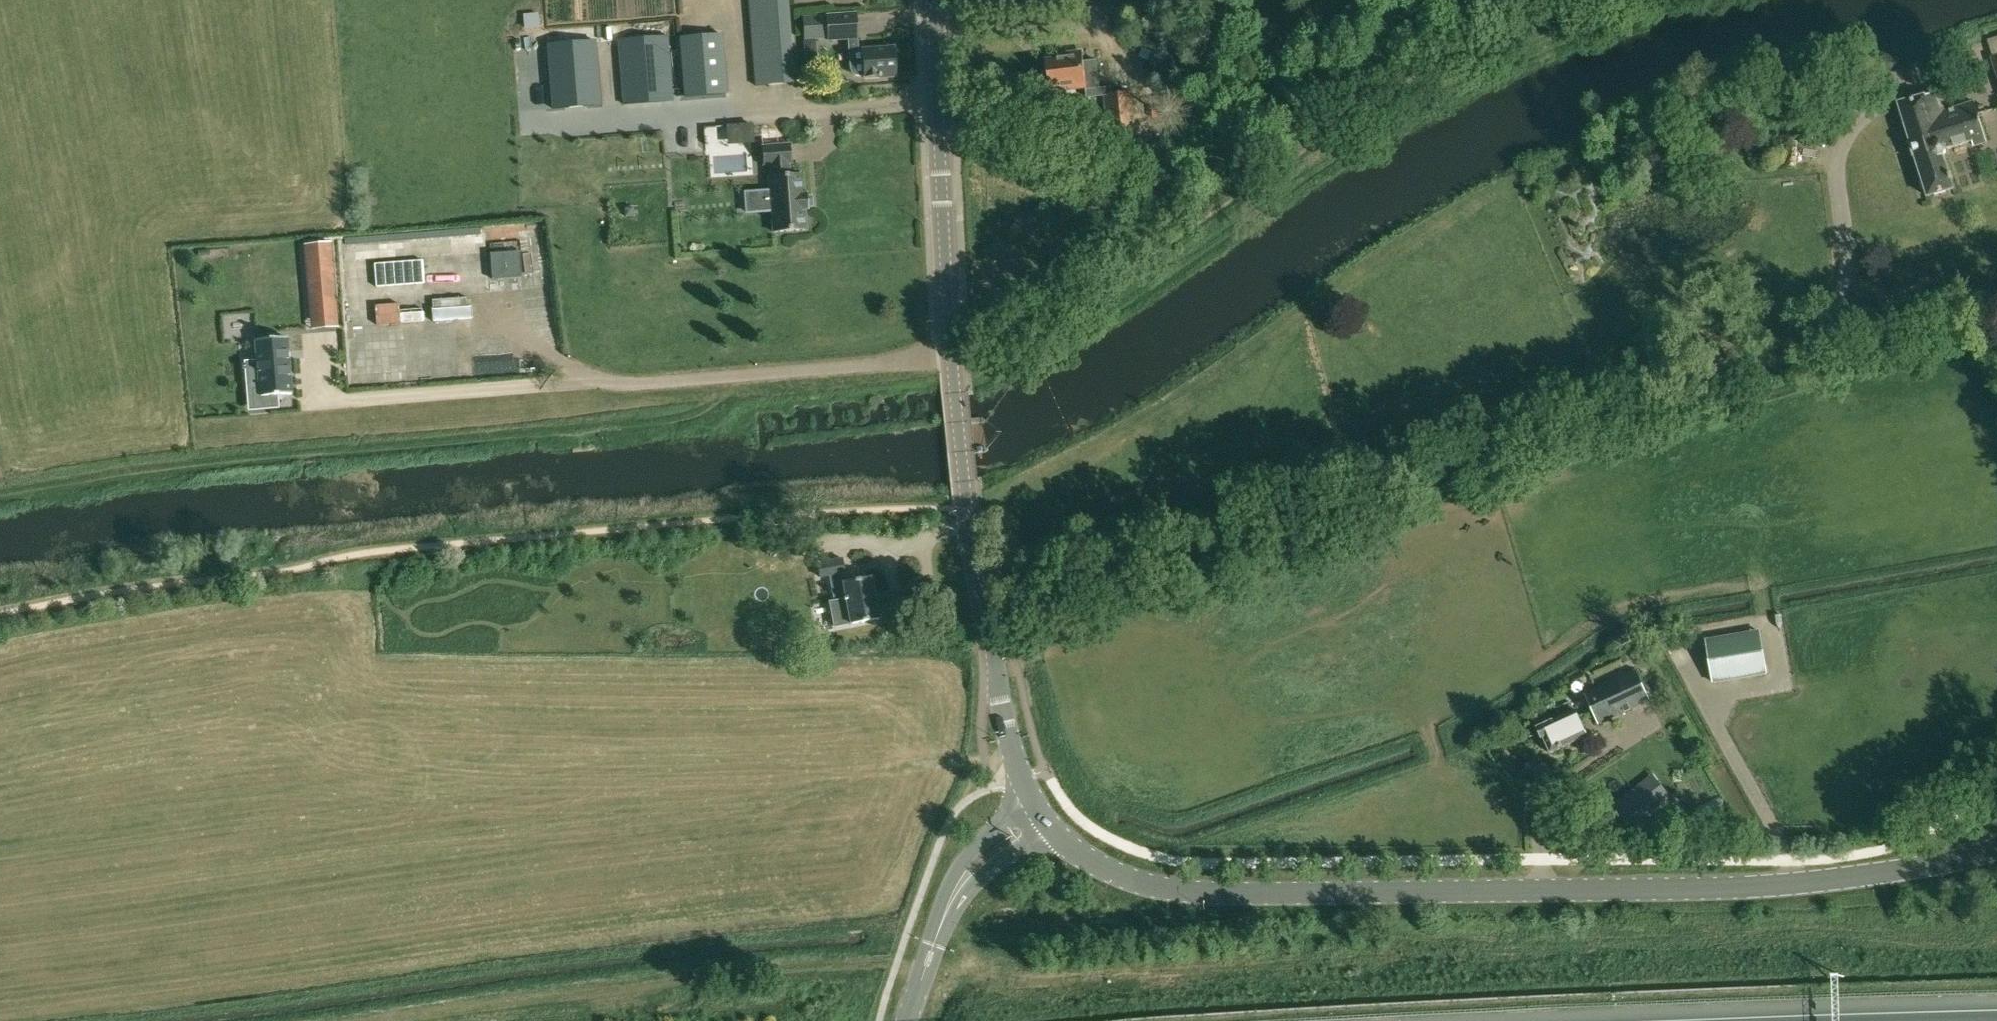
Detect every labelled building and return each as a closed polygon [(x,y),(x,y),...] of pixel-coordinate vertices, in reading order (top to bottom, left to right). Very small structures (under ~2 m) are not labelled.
[(794,76),(789,0),(748,0),(755,86),(795,82),(794,76)] [(894,49),(859,51),(858,37),(856,14),(804,17),(805,25),(827,24),(828,40),(848,39),(850,68),(852,73),(855,76),(860,77),(864,77),(864,78),(896,75),(894,49)] [(723,34),(680,37),(685,97),(727,94),(723,34)] [(667,35),(619,39),(624,104),(672,100),(667,35)] [(595,41),(547,45),(552,110),(600,106),(595,41)] [(1099,76),(1097,60),(1085,62),(1084,53),(1061,55),(1062,60),(1047,61),(1048,68),(1045,72),(1046,82),(1050,85),(1050,89),(1069,87),(1070,90),(1088,88),(1088,90),(1100,88),(1099,76)] [(1164,137),(1149,139),(1145,91),(1131,92),(1132,94),(1106,96),(1108,118),(1111,118),(1115,147),(1112,147),(1114,170),(1140,168),(1140,166),(1168,163),(1164,137)] [(1986,141),(1974,102),(1944,111),(1938,92),(1925,96),(1924,95),(1898,103),(1911,143),(1910,143),(1914,156),(1915,156),(1928,196),(1954,188),(1951,180),(1953,179),(1951,173),(1949,173),(1944,155),(1946,149),(1972,141),(1973,145),(1986,141)] [(744,133),(745,144),(754,143),(753,124),(727,125),(727,133),(744,133)] [(791,163),(790,145),(762,147),(763,165),(771,164),(771,176),(769,177),(770,191),(765,191),(766,211),(771,211),(773,232),(806,230),(805,209),(809,209),(807,194),(804,195),(802,174),(789,175),(788,163),(791,163)] [(625,208),(625,216),(634,216),(633,207),(625,208)] [(308,244),(315,318),(337,316),(331,241),(308,244)] [(521,277),(519,252),(491,254),(492,279),(521,277)] [(286,338),(255,341),(259,389),(252,390),(253,408),(270,407),(270,395),(291,394),(286,338)] [(783,539),(786,553),(799,552),(797,537),(783,539)] [(835,602),(830,603),(835,627),(878,619),(870,577),(847,581),(842,559),(817,563),(820,577),(830,575),(832,589),(831,589),(831,593),(833,593),(835,602)] [(1707,642),(1714,682),(1766,673),(1759,633),(1707,642)] [(1600,723),(1650,700),(1637,671),(1587,694),(1600,723)] [(1587,736),(1574,711),(1570,703),(1557,709),(1561,717),(1538,727),(1543,738),(1551,753),(1587,736)] [(1634,827),(1671,795),(1653,774),(1647,778),(1645,777),(1612,806),(1634,827)]
